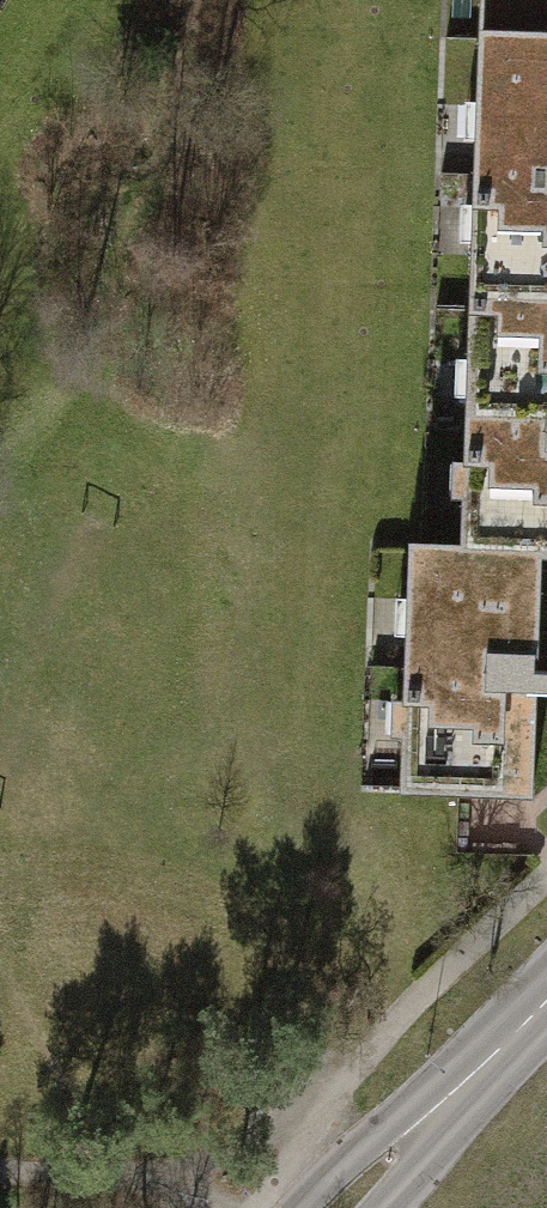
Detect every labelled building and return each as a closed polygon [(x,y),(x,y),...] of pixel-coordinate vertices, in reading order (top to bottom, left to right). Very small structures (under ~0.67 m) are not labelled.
[(476,12),(546,14),(546,0),(477,0),(476,12)] [(476,12),(469,253),(546,255),(546,14),(476,12)] [(528,546),(546,547),(546,255),(469,253),(460,544),(528,546)] [(460,544),(394,542),(387,780),(520,784),(528,546),(460,544)]
